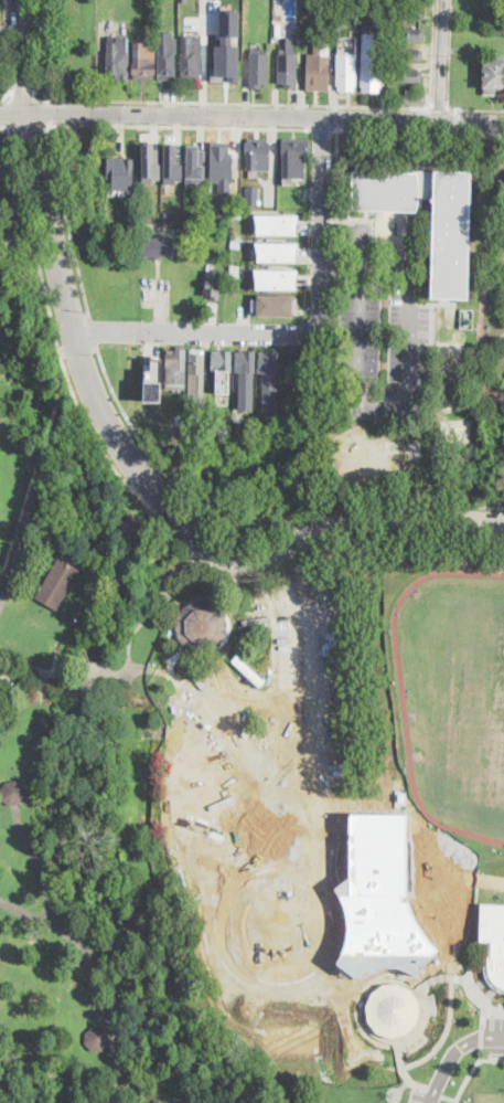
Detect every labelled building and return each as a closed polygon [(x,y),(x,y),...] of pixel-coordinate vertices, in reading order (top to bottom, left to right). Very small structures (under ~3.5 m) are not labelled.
[(424,19),(424,6),(401,8),(401,20),(424,19)] [(238,10),(238,35),(230,35),(230,44),(238,44),(238,81),(211,81),(211,67),(215,67),(215,44),(222,44),(222,35),(219,35),(219,9),(238,10)] [(426,30),(425,41),(392,41),(392,29),(426,30)] [(379,87),(379,92),(363,92),(363,88),(362,87),(363,32),(377,32),(376,56),(383,56),(383,87),(379,87)] [(150,36),(150,50),(156,50),(156,76),(154,76),(154,79),(135,79),(135,74),(132,74),(132,64),(135,64),(135,41),(142,41),(142,36),(150,36)] [(202,38),(201,79),(182,78),(182,75),(183,41),(183,36),(202,38)] [(356,84),(354,84),(354,91),(337,91),(337,36),(357,36),(356,84)] [(129,45),(128,79),(116,79),(116,75),(108,75),(108,55),(108,38),(129,38),(129,45)] [(176,39),(176,75),(175,75),(175,79),(160,79),(160,75),(159,75),(159,52),(160,52),(160,39),(176,39)] [(314,91),(308,91),(308,52),(314,52),(314,41),(320,41),(320,53),(330,53),(329,91),(314,91)] [(423,61),(392,61),(392,49),(423,49),(423,61)] [(268,50),(268,54),(269,54),(269,88),(261,88),(262,84),(258,84),(258,88),(256,88),(250,88),(250,54),(251,54),(251,50),(268,50)] [(297,50),(297,54),(298,54),(298,88),(289,88),(289,85),(286,85),(286,88),(278,88),(278,54),(280,54),(280,50),(297,50)] [(498,55),(503,56),(503,95),(484,94),(485,59),(489,59),(489,54),(498,54),(498,55)] [(423,73),(422,83),(417,83),(389,82),(389,71),(423,72),(423,73)] [(311,139),(311,155),(305,155),(305,177),(292,177),(292,184),(282,184),(283,155),(281,155),(281,142),(283,142),(283,138),(311,139)] [(271,142),(271,159),(271,171),(247,171),(247,153),(245,153),(246,142),(248,142),(248,139),(269,140),(269,142),(271,142)] [(211,140),(210,180),(218,181),(218,193),(229,193),(229,180),(233,180),(233,151),(228,151),(228,140),(211,140)] [(141,144),(142,183),(154,183),(154,179),(161,179),(160,148),(153,148),(153,144),(141,144)] [(163,144),(163,183),(175,183),(175,180),(182,180),(182,160),(175,160),(175,144),(163,144)] [(186,144),(185,183),(197,184),(197,180),(204,180),(205,148),(199,148),(199,145),(186,144)] [(132,188),(132,191),(112,190),(114,177),(107,176),(108,157),(128,158),(127,168),(133,168),(132,188)] [(471,172),(469,299),(432,298),(433,216),(414,216),(414,212),(352,211),(353,170),(471,172)] [(259,193),(258,205),(247,205),(247,192),(259,193)] [(227,214),(226,223),(218,222),(218,219),(219,213),(227,214)] [(299,234),(254,234),(254,213),(299,213),(299,234)] [(174,238),(174,256),(143,255),(144,238),(174,238)] [(240,240),(240,247),(232,246),(232,238),(240,240)] [(255,241),(257,253),(257,262),(296,261),(296,253),(298,242),(255,241)] [(230,277),(230,264),(239,265),(238,274),(230,277)] [(223,269),(219,296),(203,294),(206,268),(223,269)] [(254,268),(256,280),(256,288),(296,288),(296,280),(298,268),(254,268)] [(257,294),(257,314),(291,315),(292,294),(257,294)] [(303,347),(303,351),(304,351),(303,372),(301,372),(300,381),(290,380),(290,372),(289,372),(290,350),(291,350),(291,347),(303,347)] [(186,349),(185,390),(165,390),(167,352),(178,352),(178,349),(186,349)] [(255,350),(255,371),(253,371),(251,409),(238,409),(238,371),(235,371),(235,350),(255,350)] [(259,350),(258,372),(262,372),(262,410),(276,410),(276,372),(278,372),(279,350),(259,350)] [(232,372),(213,372),(213,351),(233,352),(232,372)] [(204,353),(203,394),(191,394),(192,353),(204,353)] [(161,358),(160,381),(162,381),(161,401),(143,401),(144,369),(150,369),(151,358),(161,358)] [(85,564),(58,611),(36,597),(63,551),(85,564)] [(206,653),(201,653),(192,651),(185,647),(182,645),(178,637),(176,629),(176,622),(178,617),(182,611),(189,605),(192,603),(200,601),(207,602),(215,605),(218,607),(224,613),(227,621),(227,625),(227,633),(224,640),(217,647),(214,649),(206,653)] [(265,681),(238,654),(232,660),(259,686),(265,681)] [(17,805),(11,806),(2,799),(0,792),(6,784),(15,782),(23,786),(25,796),(21,804),(17,805)] [(348,813),(406,813),(406,894),(409,908),(419,926),(436,947),(416,974),(403,972),(388,971),(378,973),(372,976),(365,982),(337,963),(343,953),(347,938),(348,927),(347,914),(344,902),(339,892),(335,887),(348,877),(348,813)] [(480,903),(479,940),(489,940),(488,990),(503,990),(503,903),(480,903)] [(379,982),(385,979),(395,979),(405,983),(414,987),(419,998),(421,1010),(420,1017),(417,1026),(414,1029),(407,1035),(401,1037),(393,1038),(385,1036),(378,1032),(372,1027),(368,1021),(366,1014),(365,1006),(366,999),(369,991),(375,985),(379,982)] [(98,1050),(97,1050),(94,1050),(89,1048),(86,1043),(85,1039),(86,1036),(87,1032),(90,1030),(95,1028),(100,1029),(103,1030),(106,1032),(108,1038),(108,1041),(106,1046),(101,1049),(98,1050)]
